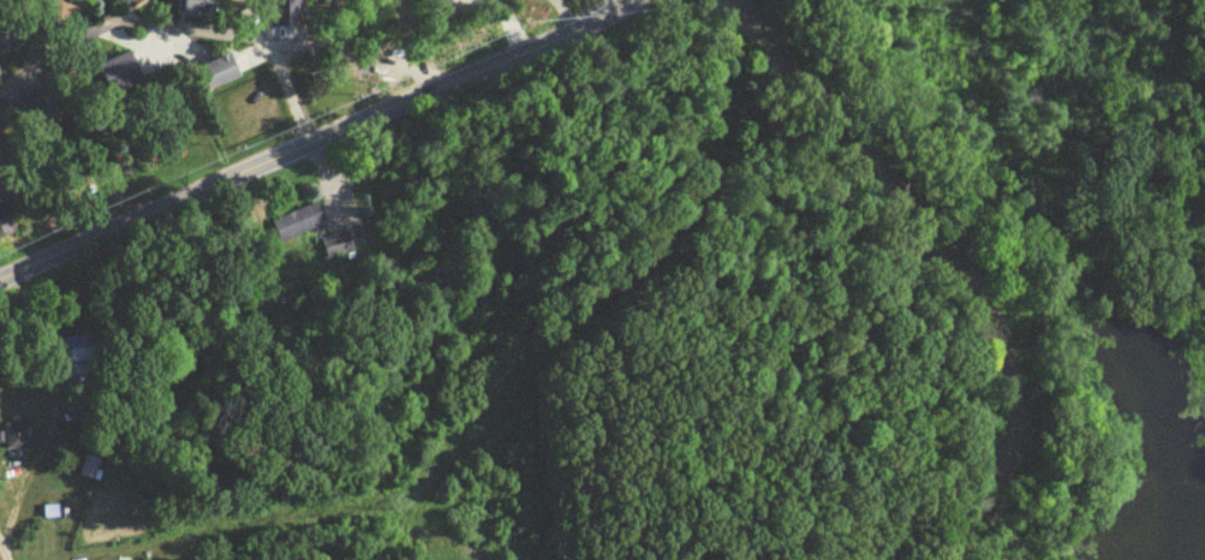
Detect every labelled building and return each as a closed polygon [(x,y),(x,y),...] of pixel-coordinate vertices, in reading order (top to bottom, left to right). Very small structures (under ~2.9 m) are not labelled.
[(222,0),(189,0),(189,17),(222,17),(222,0)] [(453,10),(446,0),(425,0),(424,1),(439,21),(453,10)] [(186,75),(199,98),(232,80),(220,57),(186,75)] [(265,223),(273,247),(335,227),(327,203),(265,223)] [(319,242),(324,264),(356,258),(352,235),(319,242)] [(70,376),(87,376),(88,349),(71,348),(70,376)] [(96,483),(98,461),(84,459),(82,481),(96,483)]
